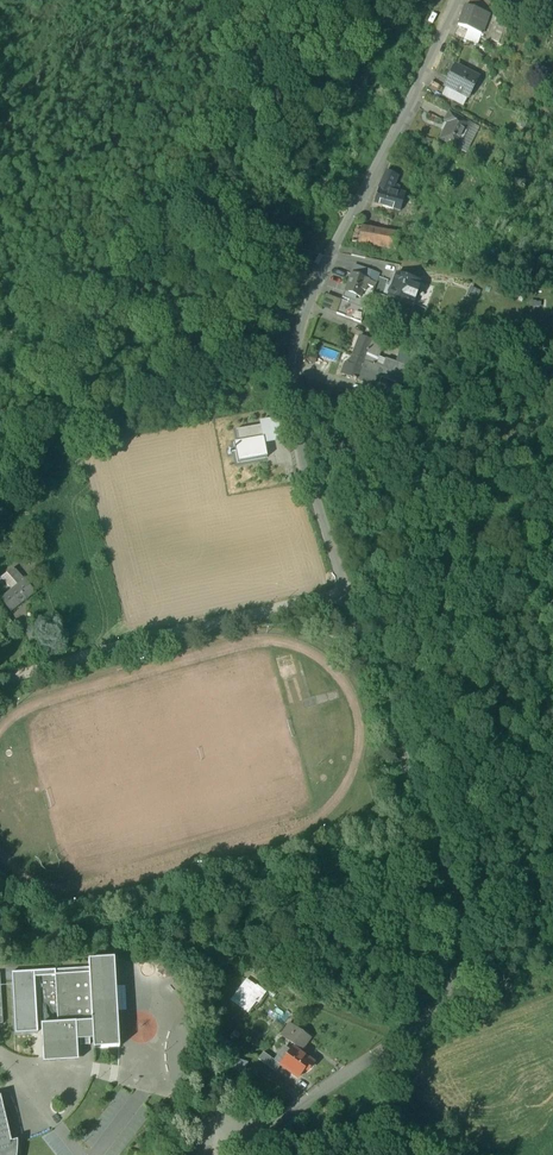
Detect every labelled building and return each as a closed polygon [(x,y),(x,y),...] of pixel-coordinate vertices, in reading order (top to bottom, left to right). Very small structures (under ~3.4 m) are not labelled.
[(489,15),(465,7),(457,26),(467,30),(474,33),(473,36),(480,38),(489,15)] [(500,17),(493,14),(489,25),(496,28),(500,17)] [(480,38),(473,36),(474,33),(467,30),(463,41),(477,46),(480,38)] [(477,79),(454,68),(450,77),(451,78),(446,88),(467,98),(477,79)] [(467,98),(446,88),(442,96),(463,107),(467,98)] [(470,124),(449,113),(444,122),(447,124),(439,140),(457,149),(470,124)] [(470,124),(457,149),(466,154),(479,128),(470,124)] [(394,185),(392,184),(394,180),(396,181),(397,178),(395,177),(396,176),(396,175),(386,171),(380,185),(374,204),(400,211),(405,194),(398,192),(400,187),(394,184),(394,185)] [(398,234),(357,227),(352,242),(395,249),(398,234)] [(367,251),(353,248),(351,255),(365,258),(367,251)] [(379,274),(354,265),(351,274),(376,283),(379,274)] [(376,283),(351,274),(344,291),(360,297),(362,290),(365,291),(367,285),(374,288),(376,283)] [(420,282),(397,274),(388,298),(411,307),(420,282)] [(478,294),(471,290),(467,299),(475,302),(478,294)] [(360,297),(344,291),(341,300),(365,309),(368,300),(360,297)] [(365,309),(341,300),(336,313),(361,322),(366,309),(365,309)] [(382,345),(360,337),(352,356),(364,360),(364,361),(373,364),(373,362),(375,363),(382,345)] [(413,357),(399,352),(395,363),(397,363),(409,368),(413,357)] [(364,360),(352,356),(349,365),(346,363),(342,374),(352,377),(351,379),(356,381),(356,379),(375,386),(379,375),(391,380),(397,363),(395,363),(386,359),(383,366),(375,363),(373,362),(373,364),(364,361),(364,360)] [(235,433),(237,443),(264,438),(262,427),(235,433)] [(267,459),(263,438),(237,443),(234,444),(238,464),(267,459)] [(13,545),(6,539),(1,545),(8,551),(13,545)] [(13,569),(7,574),(17,587),(6,597),(0,589),(0,600),(10,613),(35,594),(34,593),(25,581),(13,569)] [(89,969),(55,971),(12,973),(15,1034),(41,1033),(42,1063),(78,1061),(77,1041),(93,1040),(93,1049),(120,1047),(115,959),(88,960),(89,969)] [(163,961),(157,968),(159,970),(158,972),(162,976),(163,974),(166,976),(172,969),(170,967),(172,966),(167,961),(165,963),(163,961)] [(247,977),(232,1000),(252,1013),(267,990),(247,977)] [(303,1034),(289,1024),(281,1035),(295,1045),(303,1034)] [(313,1062),(293,1048),(287,1055),(280,1065),(298,1077),(304,1068),(307,1070),(313,1062)] [(277,1062),(277,1063),(280,1065),(287,1055),(284,1052),(277,1062)] [(277,1062),(271,1057),(266,1064),(276,1071),(280,1065),(277,1063),(277,1062)] [(15,1152),(15,1147),(15,1143),(12,1144),(11,1142),(0,1096),(0,1154),(15,1154),(15,1152)]
